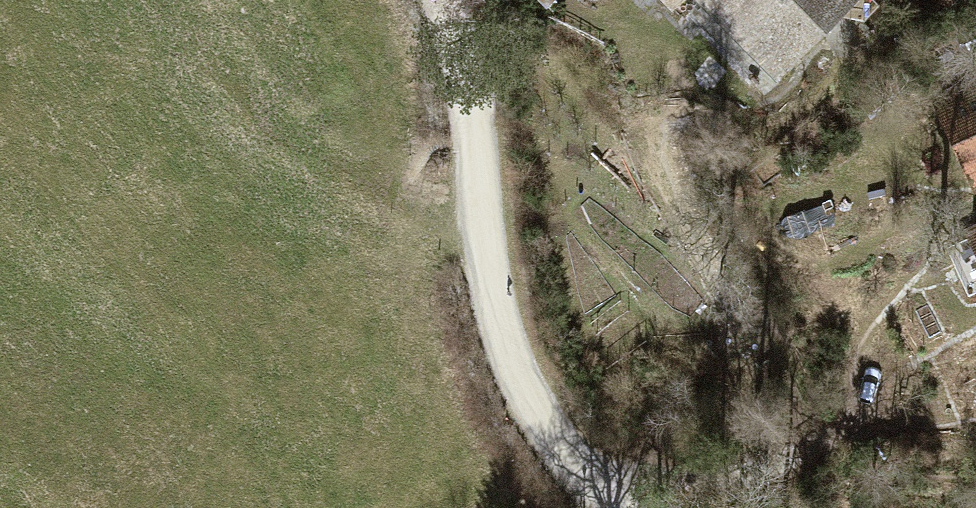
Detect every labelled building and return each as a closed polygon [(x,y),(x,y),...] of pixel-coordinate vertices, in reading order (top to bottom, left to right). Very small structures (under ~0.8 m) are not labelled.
[(780,72),(852,0),(708,0),(780,72)] [(974,179),(975,178),(975,92),(942,107),(974,179)] [(947,252),(968,297),(975,293),(975,238),(947,252)]
